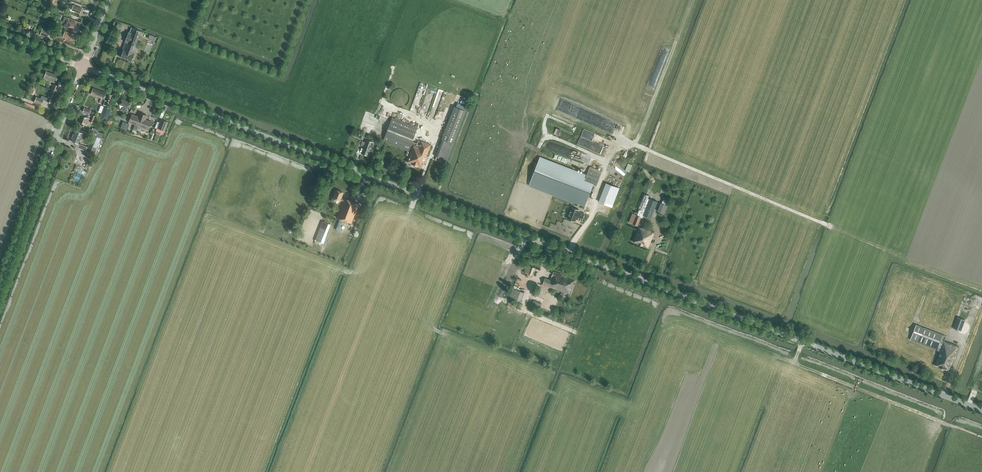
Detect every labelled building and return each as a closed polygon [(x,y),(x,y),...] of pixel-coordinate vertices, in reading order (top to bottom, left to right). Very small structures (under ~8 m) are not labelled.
[(80,13),(82,8),(73,5),(72,10),(80,13)] [(77,33),(81,23),(67,18),(64,26),(66,29),(77,33)] [(120,57),(131,61),(134,54),(132,53),(141,31),(131,27),(129,32),(129,31),(128,34),(127,34),(125,40),(126,40),(125,42),(124,47),(126,48),(125,50),(123,49),(120,57)] [(50,31),(43,28),(39,36),(46,39),(50,31)] [(74,43),(77,35),(65,31),(64,34),(58,32),(56,37),(74,43)] [(43,79),(50,81),(56,83),(59,76),(46,71),(43,79)] [(91,94),(97,97),(101,98),(99,102),(106,105),(108,101),(104,100),(106,93),(93,88),(91,94)] [(411,98),(410,96),(410,95),(409,93),(408,91),(406,90),(404,89),(402,89),(401,89),(399,89),(397,90),(396,91),(395,92),(394,93),(393,95),(392,96),(392,98),(392,100),(393,102),(394,103),(395,105),(396,106),(398,106),(400,107),(401,107),(403,107),(405,106),(406,106),(408,105),(409,103),(410,102),(410,100),(411,98)] [(57,92),(52,90),(48,98),(43,96),(41,99),(37,97),(34,102),(42,105),(44,100),(52,103),(57,92)] [(128,110),(127,109),(127,108),(130,109),(132,104),(121,99),(119,104),(125,106),(124,108),(123,108),(122,111),(126,113),(128,110)] [(107,107),(104,106),(103,110),(101,116),(108,118),(111,109),(107,108),(107,107)] [(466,111),(454,106),(441,139),(442,139),(435,156),(447,161),(466,111)] [(135,124),(138,125),(149,130),(152,122),(146,119),(147,116),(140,113),(138,116),(135,124)] [(132,114),(129,122),(135,124),(138,116),(132,114)] [(84,127),(84,125),(87,126),(89,121),(94,123),(96,116),(92,115),(90,119),(82,116),(79,123),(82,124),(81,126),(84,127)] [(411,152),(407,162),(422,167),(431,145),(421,141),(416,143),(412,142),(418,127),(392,117),(383,141),(411,152)] [(165,131),(168,122),(161,119),(160,122),(157,121),(155,128),(157,128),(158,129),(157,131),(156,134),(159,135),(160,132),(163,133),(164,130),(165,131)] [(76,131),(72,141),(75,142),(75,143),(77,147),(78,147),(86,151),(87,147),(79,143),(82,134),(76,131)] [(87,151),(95,154),(101,139),(93,136),(87,151)] [(367,156),(370,148),(371,149),(374,143),(367,140),(364,146),(361,153),(367,156)] [(540,157),(529,185),(575,203),(575,202),(576,199),(586,203),(593,184),(597,186),(602,171),(590,167),(587,175),(540,157)] [(79,170),(74,181),(80,183),(84,173),(79,170)] [(619,188),(606,183),(599,202),(612,207),(619,188)] [(359,204),(343,198),(343,199),(341,198),(343,193),(336,190),(333,198),(340,201),(341,201),(342,201),(336,217),(351,223),(359,204)] [(649,196),(645,194),(639,209),(639,211),(638,211),(637,212),(635,211),(635,213),(637,214),(636,215),(632,213),(629,222),(638,225),(641,217),(643,218),(644,215),(651,218),(658,201),(650,198),(650,199),(648,198),(649,196)] [(580,210),(572,207),(568,218),(575,221),(576,219),(582,221),(585,214),(579,212),(580,210)] [(655,232),(644,227),(643,228),(639,226),(633,242),(648,248),(655,232)] [(535,268),(531,266),(528,265),(525,272),(532,275),(535,268)] [(570,295),(576,280),(554,272),(551,280),(546,278),(543,284),(570,295)] [(521,304),(525,292),(513,288),(509,299),(521,304)] [(958,317),(953,328),(961,331),(965,320),(958,317)] [(940,351),(935,365),(950,371),(958,347),(955,346),(955,345),(945,341),(946,336),(916,324),(910,340),(940,351)]
